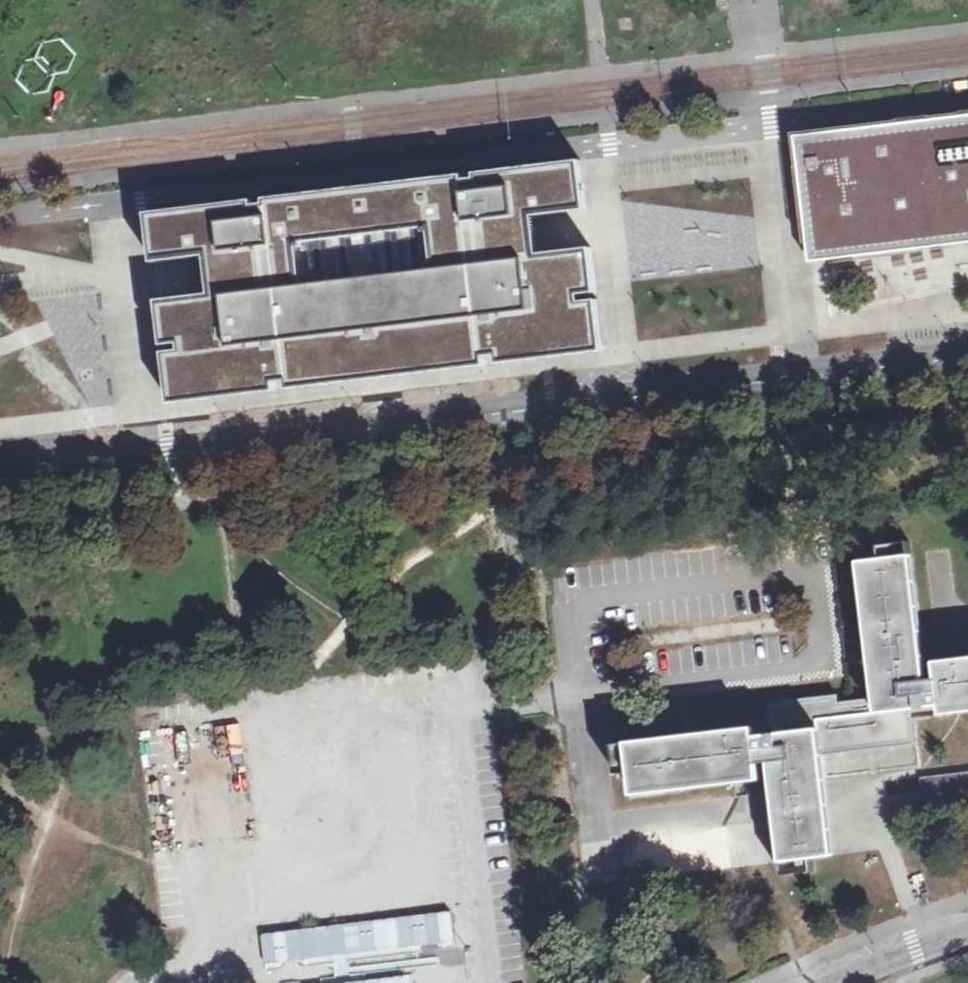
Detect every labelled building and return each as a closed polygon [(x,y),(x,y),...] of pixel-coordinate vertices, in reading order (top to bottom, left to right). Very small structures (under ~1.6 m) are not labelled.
[(796,137),(806,224),(831,227),(886,233),(933,238),(954,233),(967,230),(967,116),(796,137)] [(463,179),(268,202),(269,213),(262,214),(254,214),(253,204),(150,217),(152,235),(169,233),(170,237),(170,242),(153,244),(155,264),(206,257),(211,294),(160,300),(165,344),(181,342),(181,347),(182,352),(166,353),(172,398),(266,386),(264,374),(276,373),(288,371),(289,384),(487,361),(485,348),(497,347),(507,345),(508,358),(604,347),(599,299),(583,301),(583,298),(583,296),(598,294),(593,246),(539,252),(535,217),(584,212),(582,194),(573,195),(573,189),(572,182),(581,181),(579,164),(544,168),(546,188),(521,191),(519,173),(479,178),(480,188),(472,189),(464,190),(463,179)] [(806,224),(811,263),(823,261),(831,260),(881,254),(956,245),(967,243),(967,230),(954,233),(933,238),(886,233),(831,227),(806,224)] [(861,561),(875,695),(770,706),(773,727),(625,742),(630,793),(773,779),(776,809),(782,862),(807,859),(834,856),(828,802),(824,754),(918,745),(915,718),(967,713),(967,657),(921,662),(910,556),(861,561)] [(922,774),(923,808),(967,806),(967,772),(922,774)] [(447,909),(256,929),(260,963),(451,943),(447,909)] [(282,982),(418,982),(416,970),(282,982)]
